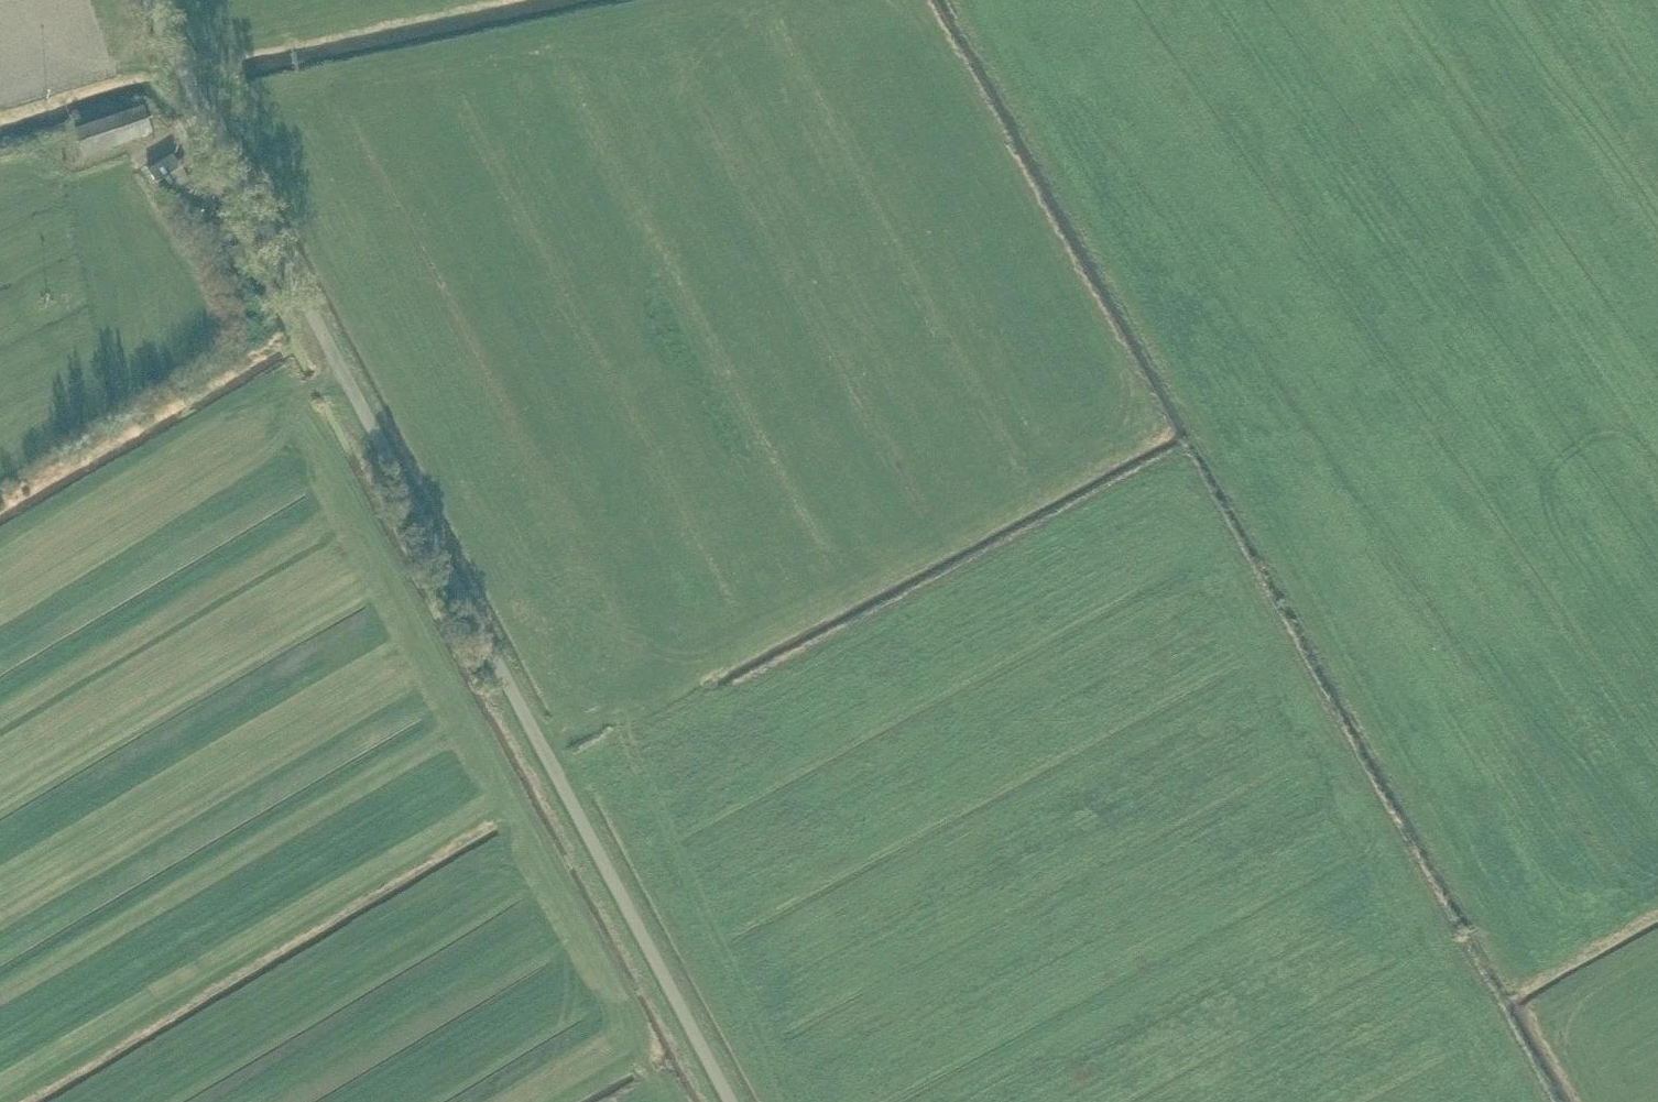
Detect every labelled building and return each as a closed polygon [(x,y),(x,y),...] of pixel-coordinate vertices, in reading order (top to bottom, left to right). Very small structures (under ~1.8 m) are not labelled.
[(84,158),(85,158),(151,135),(141,110),(97,124),(75,132),(84,158)] [(164,201),(190,184),(172,156),(145,172),(164,201)]
